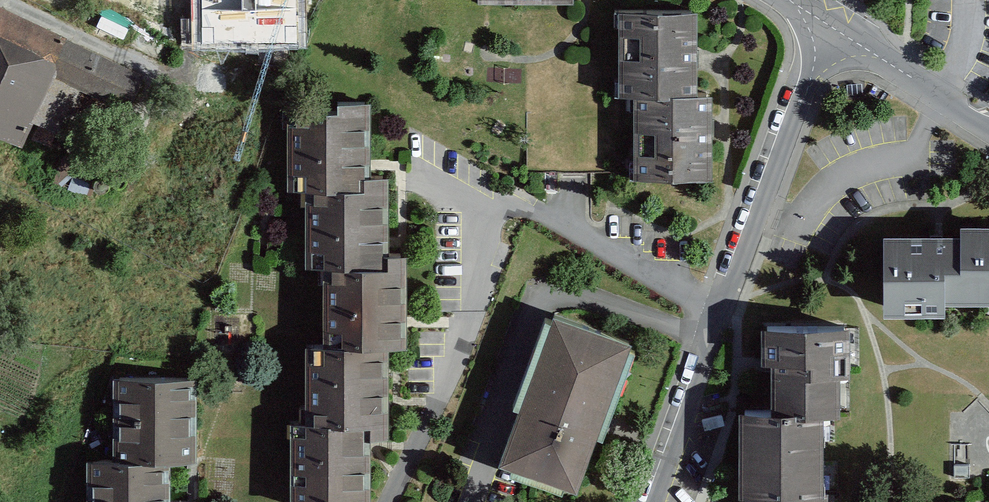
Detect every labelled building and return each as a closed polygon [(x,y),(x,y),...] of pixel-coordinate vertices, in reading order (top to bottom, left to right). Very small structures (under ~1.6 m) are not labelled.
[(202,38),(291,37),(291,0),(201,0),(202,38)] [(479,9),(578,10),(578,0),(479,0),(479,9)] [(18,153),(53,81),(128,117),(146,79),(0,8),(0,144),(18,153)] [(705,17),(618,15),(616,107),(635,107),(703,108),(705,17)] [(635,107),(635,186),(712,185),(711,107),(703,108),(635,107)] [(365,113),(288,113),(289,201),(308,201),(365,200),(365,113)] [(62,159),(53,189),(88,205),(97,172),(62,159)] [(365,200),(308,201),(307,276),(325,276),(386,276),(387,199),(365,200)] [(884,247),(883,331),(954,331),(954,316),(988,317),(988,236),(963,236),(963,248),(884,247)] [(325,276),(325,357),(393,358),(410,358),(409,275),(386,276),(325,276)] [(557,324),(503,471),(580,499),(634,352),(557,324)] [(831,424),(845,424),(845,388),(856,388),(855,333),(763,333),(763,376),(776,376),(776,424),(831,424)] [(309,439),(374,440),(391,440),(393,358),(325,357),(311,356),(309,439)] [(197,385),(113,385),(112,466),(173,467),(197,467),(197,385)] [(831,424),(776,424),(744,423),(743,501),(830,501),(831,424)] [(294,501),(371,501),(374,440),(309,439),(297,437),(294,501)] [(87,466),(87,501),(173,501),(173,467),(112,466),(87,466)]
